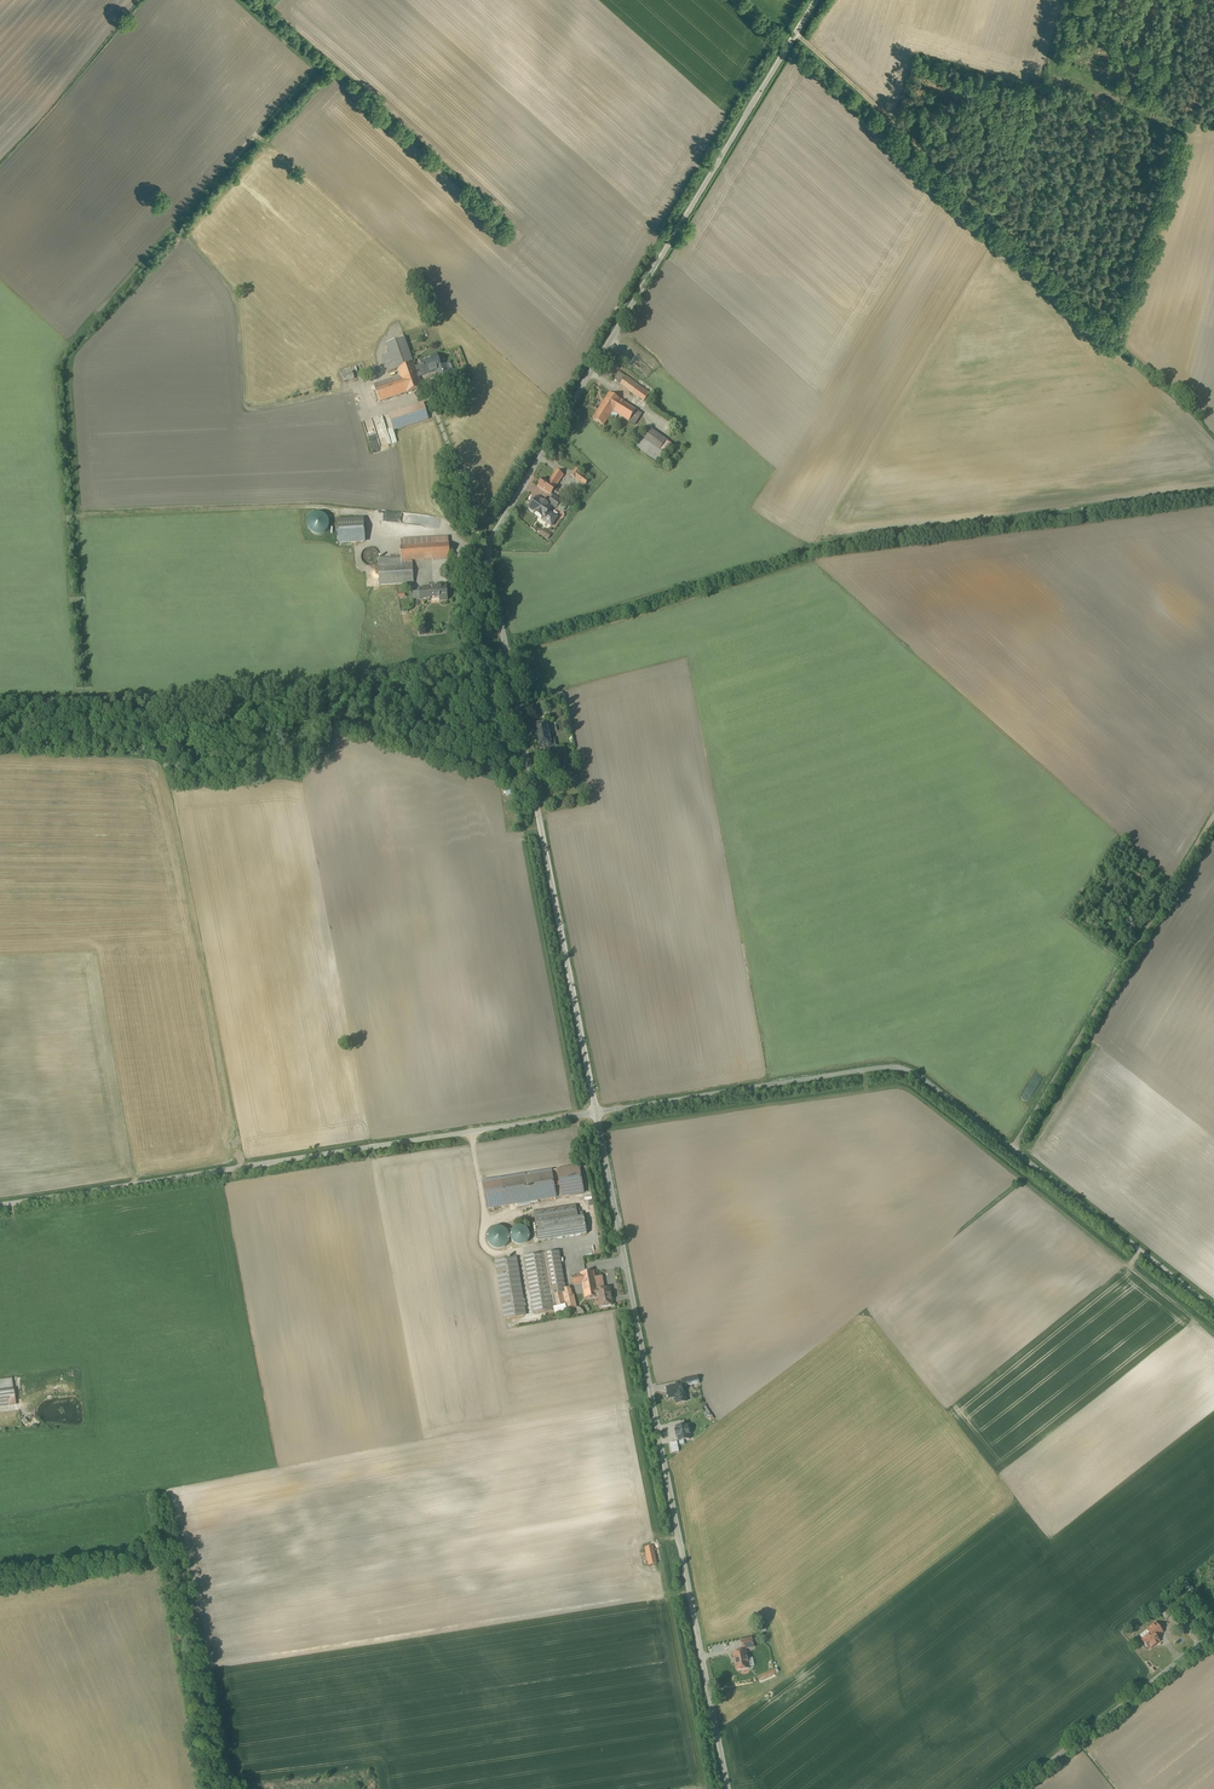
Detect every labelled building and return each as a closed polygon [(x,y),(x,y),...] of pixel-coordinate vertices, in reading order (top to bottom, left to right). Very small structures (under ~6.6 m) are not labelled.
[(404,339),(386,346),(389,355),(383,357),(388,373),(398,370),(413,365),(404,339)] [(432,361),(422,364),(421,362),(420,362),(422,366),(424,373),(425,376),(431,373),(441,370),(436,357),(431,358),(432,361)] [(619,369),(608,361),(602,371),(613,378),(619,369)] [(413,365),(398,370),(400,377),(407,394),(422,389),(417,375),(415,369),(413,365)] [(422,366),(415,369),(417,375),(424,373),(422,366)] [(352,373),(341,376),(343,382),(354,379),(352,373)] [(626,378),(619,373),(613,380),(620,386),(626,378)] [(400,377),(373,386),(379,403),(407,394),(400,377)] [(626,378),(620,386),(624,388),(630,381),(626,378)] [(654,391),(651,396),(630,381),(624,388),(676,426),(681,418),(658,401),(662,396),(654,391)] [(620,401),(609,395),(593,420),(604,427),(613,413),(620,402),(620,401)] [(636,412),(620,402),(613,413),(629,423),(636,412)] [(424,409),(390,420),(393,431),(428,420),(424,409)] [(666,443),(649,430),(642,440),(659,452),(660,452),(666,443)] [(659,452),(642,440),(636,448),(658,463),(664,455),(660,452),(659,452)] [(576,469),(570,476),(576,480),(580,475),(581,473),(576,469)] [(563,477),(556,472),(551,479),(558,484),(563,477)] [(580,475),(576,480),(580,483),(584,477),(580,475)] [(551,479),(549,483),(544,479),(538,488),(550,496),(556,488),(558,484),(551,479)] [(560,502),(553,498),(548,505),(556,510),(560,502)] [(530,507),(531,509),(529,510),(543,520),(542,521),(551,527),(556,519),(548,513),(551,508),(537,499),(533,505),(532,505),(530,507)] [(560,502),(556,510),(564,515),(569,508),(560,502)] [(323,534),(326,532),(328,529),(329,526),(329,522),(328,519),(326,517),(323,515),(320,514),(316,514),(313,515),(311,517),(309,521),(308,525),(309,529),(311,532),(315,534),(319,535),(323,534)] [(363,520),(338,521),(339,543),(365,542),(363,520)] [(436,544),(432,545),(433,560),(450,559),(449,544),(436,544)] [(430,545),(400,547),(401,558),(412,558),(412,561),(433,560),(432,545),(430,545)] [(378,560),(378,557),(378,553),(376,551),(373,549),(370,548),(366,549),(364,551),(362,554),(361,557),(362,560),(364,563),(367,565),(370,565),(373,565),(376,563),(378,560)] [(390,558),(390,559),(390,565),(379,565),(380,585),(397,584),(414,583),(412,561),(412,558),(401,558),(390,558)] [(447,586),(429,588),(429,589),(420,590),(421,599),(422,599),(422,591),(426,591),(427,599),(430,599),(430,602),(448,601),(447,586)] [(547,723),(535,726),(539,749),(551,746),(547,723)] [(557,755),(559,771),(568,769),(565,753),(557,755)] [(560,1185),(562,1197),(584,1193),(579,1167),(557,1170),(559,1182),(560,1185)] [(551,1171),(503,1179),(507,1206),(556,1198),(554,1186),(553,1183),(551,1171)] [(507,1206),(503,1179),(483,1182),(487,1209),(507,1206)] [(576,1206),(534,1213),(536,1225),(578,1218),(577,1214),(576,1206)] [(578,1218),(536,1225),(539,1243),(587,1235),(584,1217),(583,1217),(578,1218)] [(559,1252),(524,1258),(534,1315),(553,1312),(553,1309),(565,1306),(567,1312),(577,1310),(573,1296),(572,1297),(570,1289),(565,1290),(559,1252)] [(516,1259),(496,1262),(505,1320),(525,1317),(516,1259)] [(594,1272),(581,1275),(581,1276),(572,1278),(573,1282),(582,1280),(582,1284),(595,1281),(594,1272)] [(595,1281),(582,1284),(582,1280),(573,1282),(573,1286),(582,1284),(585,1300),(599,1297),(600,1301),(599,1301),(600,1307),(613,1305),(612,1301),(611,1301),(609,1288),(597,1291),(595,1281)] [(683,1385),(680,1385),(666,1388),(668,1399),(677,1397),(678,1403),(686,1402),(685,1392),(682,1393),(680,1386),(683,1385)] [(0,1393),(0,1408),(15,1406),(14,1391),(0,1393)] [(688,1425),(687,1425),(673,1427),(675,1438),(690,1435),(688,1425)] [(652,1546),(645,1548),(649,1565),(656,1564),(652,1546)] [(1186,1606),(1197,1621),(1201,1618),(1197,1613),(1189,1603),(1186,1606)] [(1197,1621),(1186,1606),(1173,1616),(1178,1622),(1182,1620),(1188,1628),(1197,1621)] [(1152,1632),(1156,1638),(1162,1632),(1156,1624),(1147,1631),(1150,1634),(1152,1632)] [(1152,1632),(1150,1634),(1142,1640),(1149,1650),(1159,1642),(1156,1638),(1152,1632)] [(752,1639),(741,1641),(743,1650),(753,1648),(752,1639)] [(745,1651),(733,1654),(737,1670),(739,1671),(741,1670),(742,1669),(749,1668),(745,1651)] [(773,1670),(759,1677),(760,1680),(775,1674),(773,1670)]
